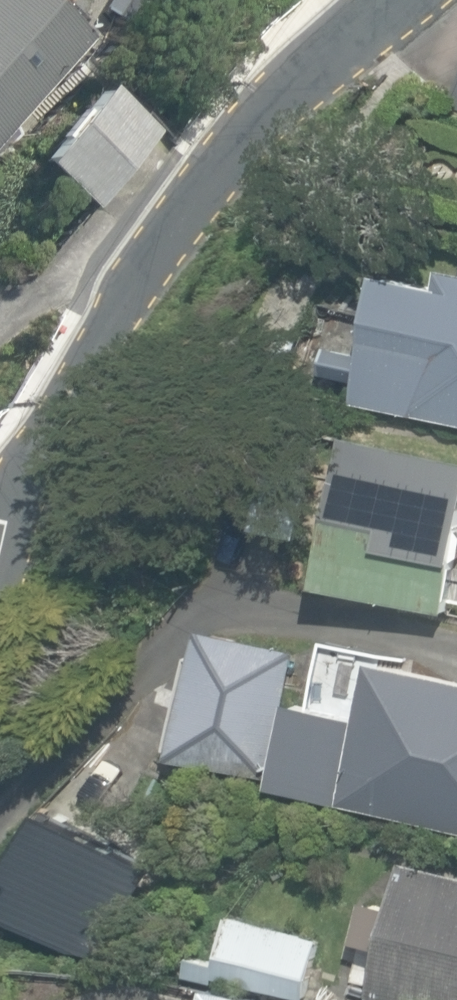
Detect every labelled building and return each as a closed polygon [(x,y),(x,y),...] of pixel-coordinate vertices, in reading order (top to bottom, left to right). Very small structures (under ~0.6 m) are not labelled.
[(89,37),(44,0),(0,0),(0,144),(89,37)] [(102,15),(131,27),(142,0),(108,0),(102,15)] [(173,13),(184,0),(157,0),(173,13)] [(28,164),(86,209),(144,133),(85,89),(28,164)] [(456,423),(456,270),(447,268),(444,283),(384,272),(369,350),(358,348),(351,384),(358,385),(354,403),(456,423)] [(448,611),(456,569),(456,456),(352,432),(319,582),(448,611)] [(176,758),(269,780),(287,706),(288,703),(291,690),(305,694),(315,655),(207,629),(176,758)] [(456,831),(456,668),(449,666),(447,676),(377,663),(367,718),(289,704),(282,732),(271,796),(349,811),(350,806),(456,831)] [(393,999),(456,999),(456,874),(407,862),(396,909),(361,901),(351,942),(384,950),(373,995),(393,999)] [(295,999),(304,999),(319,942),(229,918),(217,961),(192,954),(185,980),(213,988),(215,979),(295,999)] [(214,986),(211,999),(275,999),(214,986)]
